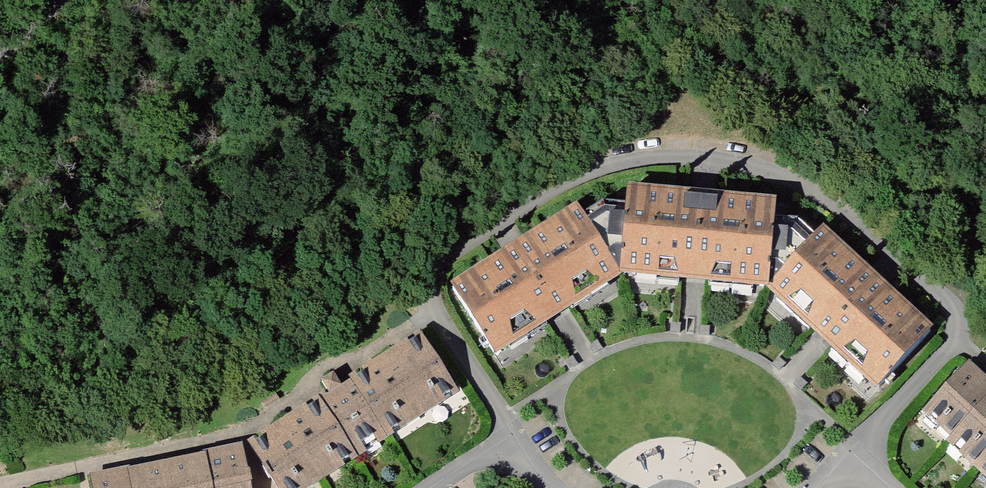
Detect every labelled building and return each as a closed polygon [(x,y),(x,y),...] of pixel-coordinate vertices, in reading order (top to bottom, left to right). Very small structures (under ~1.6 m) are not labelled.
[(771,204),(627,192),(619,279),(763,291),(771,204)] [(562,207),(442,281),(486,351),(605,278),(562,207)] [(770,294),(879,391),(929,336),(820,238),(770,294)] [(329,372),(324,375),(367,445),(450,392),(412,333),(336,383),(329,372)] [(915,407),(943,432),(984,386),(959,361),(915,407)] [(367,445),(324,375),(318,379),(324,390),(240,444),(268,487),(301,487),(367,445)] [(943,432),(936,440),(969,470),(985,451),(985,387),(984,386),(943,432)] [(204,487),(246,487),(236,444),(196,452),(204,487)] [(969,470),(985,484),(985,451),(969,470)] [(165,487),(204,487),(196,452),(159,459),(165,487)] [(119,487),(165,487),(159,459),(115,467),(119,487)] [(115,467),(81,474),(84,487),(119,487),(115,467)]
